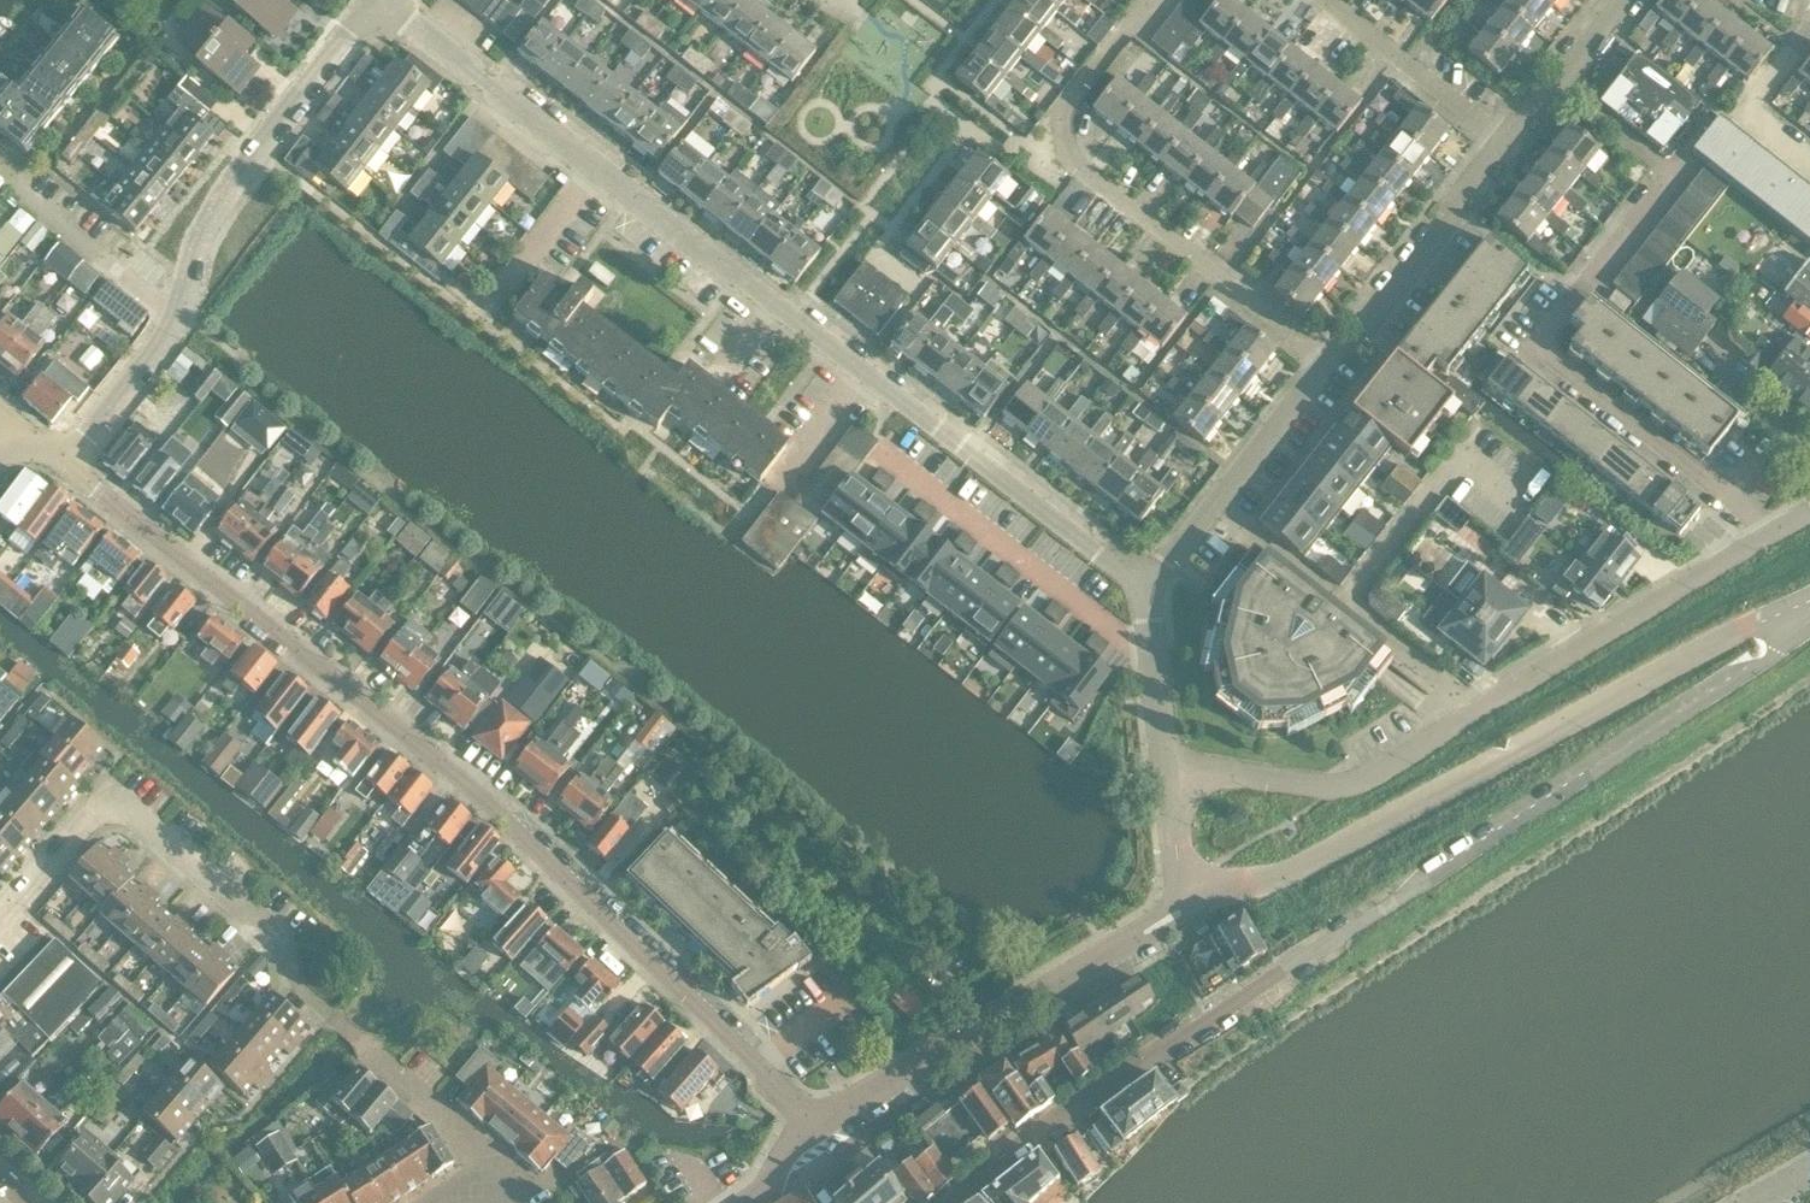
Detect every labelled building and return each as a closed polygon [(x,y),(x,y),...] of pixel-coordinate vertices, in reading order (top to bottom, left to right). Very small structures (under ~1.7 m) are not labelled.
[(106,30),(112,22),(85,0),(84,0),(64,24),(68,28),(106,58),(120,42),(106,30)] [(287,6),(292,0),(236,0),(239,3),(235,8),(273,38),(293,12),(287,6)] [(495,0),(477,0),(471,7),(482,16),(495,0)] [(511,3),(508,0),(495,0),(482,16),(493,25),(511,3)] [(550,0),(533,0),(544,8),(550,0)] [(596,4),(591,0),(581,0),(575,8),(586,17),(596,4)] [(710,0),(687,0),(701,11),(710,0)] [(746,0),(710,0),(701,11),(724,29),(746,0)] [(771,16),(750,0),(746,0),(724,29),(747,47),(771,16)] [(1056,13),(1057,11),(1043,0),(1016,0),(1009,10),(1039,34),(1037,36),(1056,51),(1063,42),(1044,27),(1056,13)] [(1066,0),(1043,0),(1057,11),(1056,13),(1075,28),(1081,20),(1062,4),(1066,0)] [(1094,4),(1106,13),(1114,2),(1112,0),(1097,0),(1094,4)] [(1207,17),(1186,0),(1184,0),(1176,9),(1196,25),(1197,24),(1200,26),(1207,17)] [(1246,14),(1229,0),(1221,0),(1216,6),(1207,17),(1200,26),(1197,24),(1196,25),(1188,36),(1183,43),(1190,49),(1204,30),(1220,42),(1222,44),(1246,14)] [(1216,6),(1208,0),(1186,0),(1207,17),(1216,6)] [(1431,23),(1449,0),(1409,0),(1406,4),(1431,23)] [(1506,3),(1502,0),(1485,0),(1500,12),(1488,26),(1486,29),(1517,53),(1535,30),(1504,6),(1506,3)] [(1506,3),(1504,6),(1535,30),(1553,8),(1542,0),(1508,0),(1506,3)] [(1679,28),(1701,0),(1663,0),(1655,9),(1653,8),(1638,27),(1647,34),(1662,15),(1676,26),(1679,28)] [(1726,15),(1707,0),(1701,0),(1679,28),(1676,26),(1661,45),(1670,52),(1684,33),(1699,45),(1701,47),(1726,15)] [(505,34),(523,12),(511,3),(493,25),(505,34)] [(596,4),(586,17),(597,24),(607,12),(596,4)] [(235,93),(255,67),(249,62),(259,49),(206,7),(193,23),(199,28),(186,45),(202,58),(197,63),(235,93)] [(1188,36),(1196,25),(1176,9),(1168,20),(1188,36)] [(1026,50),(1037,36),(1039,34),(1009,10),(990,33),(1021,57),(1019,59),(1038,74),(1045,65),(1026,50)] [(647,33),(657,20),(646,11),(636,24),(647,33)] [(1486,29),(1488,26),(1469,11),(1462,20),(1481,35),(1468,52),(1498,77),(1517,53),(1486,29)] [(523,12),(505,34),(516,43),(534,21),(523,12)] [(1104,14),(1095,26),(1107,35),(1116,23),(1104,14)] [(1245,61),(1269,31),(1246,14),(1222,44),(1220,42),(1205,61),(1213,67),(1228,48),(1242,59),(1245,61)] [(1708,51),(1722,62),(1725,65),(1749,33),(1726,15),(1701,47),(1699,45),(1685,63),(1693,70),(1708,51)] [(769,64),(793,34),(771,16),(747,47),(769,64)] [(657,20),(647,33),(658,41),(668,28),(657,20)] [(1180,46),(1183,43),(1188,36),(1168,20),(1160,30),(1180,46)] [(543,73),(567,41),(543,23),(519,54),(543,73)] [(93,75),(106,58),(68,28),(55,44),(93,75)] [(1171,57),(1180,46),(1160,30),(1151,42),(1171,57)] [(632,52),(642,40),(631,31),(621,43),(632,52)] [(1266,77),(1268,80),(1292,50),(1269,31),(1245,61),(1242,59),(1227,79),(1236,85),(1251,66),(1266,77)] [(1009,73),(1019,59),(1021,57),(990,33),(973,55),(1004,79),(1002,82),(1021,97),(1028,88),(1009,73)] [(1731,69),(1748,83),(1773,51),(1749,33),(1725,65),(1722,62),(1708,81),(1716,88),(1731,69)] [(793,83),(796,78),(817,52),(793,34),(769,64),(793,83)] [(642,40),(632,52),(643,60),(652,48),(642,40)] [(565,91),(590,59),(567,41),(543,73),(565,91)] [(80,90),(93,75),(55,44),(42,60),(80,90)] [(693,68),(703,56),(692,47),(682,59),(693,68)] [(141,60),(150,67),(158,56),(150,49),(141,60)] [(1315,67),(1299,55),(1292,50),(1268,80),(1266,77),(1251,97),(1258,103),(1273,84),(1287,96),(1290,98),(1315,67)] [(369,54),(359,68),(413,111),(430,88),(436,92),(444,82),(412,57),(404,66),(398,62),(389,73),(378,64),(380,62),(369,54)] [(1002,82),(1004,79),(973,55),(955,78),(985,103),(984,105),(1003,120),(1010,111),(991,96),(1002,82)] [(1701,104),(1667,78),(1636,55),(1600,103),(1665,152),(1701,104)] [(703,56),(693,68),(704,76),(713,64),(703,56)] [(588,109),(613,77),(590,59),(565,91),(588,109)] [(67,107),(80,90),(42,60),(28,76),(67,107)] [(150,69),(149,68),(150,67),(141,60),(132,70),(142,79),(150,69)] [(1799,75),(1797,74),(1782,93),(1791,100),(1806,81),(1809,85),(1809,61),(1799,75)] [(678,88),(688,75),(676,66),(666,79),(678,88)] [(1059,76),(1046,66),(1040,74),(1053,84),(1059,76)] [(1296,102),(1310,113),(1313,115),(1337,85),(1315,67),(1290,98),(1287,96),(1273,114),(1281,121),(1296,102)] [(397,132),(413,111),(359,68),(350,79),(361,88),(362,86),(372,94),(363,105),(397,132)] [(134,89),(142,79),(132,70),(124,80),(134,89)] [(1139,97),(1142,100),(1157,81),(1148,74),(1133,93),(1116,79),(1092,110),(1115,128),(1139,97)] [(699,82),(693,78),(688,75),(678,88),(689,96),(699,82)] [(53,123),(67,107),(28,76),(16,92),(15,92),(53,123)] [(200,87),(187,77),(178,88),(196,103),(204,92),(200,88),(200,87)] [(636,95),(614,78),(613,77),(588,109),(611,127),(636,95)] [(16,92),(1,79),(0,81),(0,134),(27,156),(53,123),(15,92),(16,92)] [(127,98),(134,89),(124,80),(116,89),(127,98)] [(739,104),(748,91),(737,83),(728,95),(739,104)] [(1337,134),(1361,103),(1337,85),(1313,115),(1310,113),(1296,132),(1304,139),(1319,120),(1337,134)] [(168,101),(179,109),(163,128),(197,157),(214,136),(200,124),(209,113),(196,103),(178,88),(168,101)] [(119,108),(127,98),(116,89),(108,99),(119,108)] [(748,91),(739,104),(749,112),(759,100),(748,91)] [(1187,103),(1202,114),(1211,102),(1196,91),(1187,103)] [(1399,132),(1429,156),(1448,132),(1419,109),(1420,107),(1400,91),(1393,99),(1413,115),(1401,129),(1399,132)] [(1161,115),(1164,117),(1179,98),(1171,92),(1156,111),(1142,100),(1139,97),(1115,128),(1137,146),(1161,115)] [(397,132),(363,105),(356,114),(346,106),(348,104),(337,95),(327,109),(381,152),(397,132)] [(658,113),(657,112),(636,95),(611,127),(634,144),(658,113)] [(111,117),(119,108),(108,99),(101,109),(111,117)] [(681,131),(680,130),(688,121),(664,103),(657,112),(658,113),(634,144),(657,162),(681,131)] [(103,127),(111,117),(101,109),(93,118),(103,127)] [(364,173),(381,152),(327,109),(318,120),(329,129),(330,127),(340,135),(331,147),(364,173)] [(732,130),(742,118),(731,109),(721,121),(732,130)] [(1184,133),(1187,135),(1202,116),(1194,110),(1179,128),(1164,117),(1161,115),(1137,146),(1160,164),(1184,133)] [(1399,132),(1401,129),(1382,114),(1375,123),(1395,138),(1384,152),(1382,155),(1412,178),(1429,156),(1399,132)] [(96,136),(103,127),(93,118),(85,128),(96,136)] [(465,150),(484,127),(473,118),(445,154),(456,163),(457,161),(469,170),(460,181),(493,206),(509,185),(498,176),(487,168),(476,159),(465,150)] [(742,118),(732,130),(743,138),(752,126),(742,118)] [(1724,124),(1718,119),(1691,153),(1809,247),(1809,191),(1724,124)] [(476,159),(495,135),(484,127),(465,150),(476,159)] [(1207,150),(1210,153),(1225,134),(1216,127),(1201,146),(1187,135),(1184,133),(1160,164),(1183,182),(1207,150)] [(1588,169),(1601,152),(1570,127),(1551,151),(1582,175),(1581,177),(1600,192),(1606,184),(1588,169)] [(88,146),(96,136),(85,128),(77,137),(88,146)] [(182,176),(197,157),(163,128),(148,148),(182,176)] [(487,168),(506,144),(495,135),(476,159),(487,168)] [(80,155),(88,146),(77,137),(70,147),(80,155)] [(364,173),(331,147),(323,157),(313,149),(315,146),(304,137),(285,162),(311,183),(320,172),(348,195),(364,173)] [(1382,155),(1384,152),(1364,137),(1358,145),(1377,160),(1366,175),(1364,178),(1394,201),(1412,178),(1382,155)] [(1246,150),(1253,156),(1262,145),(1254,139),(1246,150)] [(498,176),(516,153),(506,144),(487,168),(498,176)] [(777,166),(787,153),(776,144),(766,157),(777,166)] [(681,194),(706,163),(682,145),(658,176),(681,194)] [(1230,168),(1232,170),(1247,152),(1239,145),(1224,164),(1210,153),(1207,150),(1183,182),(1205,200),(1230,168)] [(71,166),(80,155),(70,147),(61,157),(71,166)] [(166,195),(182,176),(148,148),(132,167),(166,195)] [(1570,192),(1581,177),(1582,175),(1551,151),(1533,173),(1565,198),(1563,200),(1582,214),(1588,206),(1570,192)] [(509,185),(527,161),(516,153),(498,176),(509,185)] [(787,153),(777,166),(788,174),(798,161),(787,153)] [(991,201),(989,203),(1009,218),(1015,210),(995,196),(1009,178),(977,154),(960,177),(991,201)] [(1301,176),(1299,175),(1280,159),(1271,170),(1255,190),(1253,189),(1233,213),(1253,229),(1272,205),(1276,207),(1301,176)] [(1364,178),(1366,175),(1346,159),(1340,167),(1360,183),(1348,198),(1345,201),(1376,224),(1394,201),(1364,178)] [(520,194),(538,170),(527,161),(509,185),(520,194)] [(704,212),(728,181),(706,163),(681,194),(704,212)] [(1230,168),(1205,200),(1229,219),(1233,213),(1253,189),(1255,190),(1271,170),(1262,163),(1247,182),(1232,170),(1230,168)] [(1696,179),(1720,198),(1730,185),(1706,166),(1696,179)] [(151,214),(166,195),(132,167),(117,186),(151,214)] [(538,170),(520,194),(531,203),(550,179),(538,170)] [(493,206),(460,181),(451,192),(440,183),(442,181),(430,172),(421,184),(476,228),(493,206)] [(1552,214),(1563,200),(1565,198),(1533,173),(1515,196),(1546,221),(1545,222),(1564,237),(1571,229),(1552,214)] [(977,218),(989,203),(991,201),(960,177),(942,200),(973,224),(971,226),(991,241),(997,233),(977,218)] [(1688,189),(1711,208),(1720,198),(1696,179),(1688,189)] [(824,201),(833,189),(822,180),(812,193),(824,201)] [(751,199),(750,198),(728,181),(704,212),(727,230),(751,199)] [(1376,224),(1345,201),(1348,198),(1328,183),(1322,191),(1341,206),(1330,221),(1328,223),(1358,247),(1376,224)] [(460,248),(476,228),(421,184),(411,196),(423,206),(425,203),(436,211),(427,223),(460,248)] [(135,234),(151,214),(117,186),(101,206),(135,234)] [(774,217),(773,216),(781,206),(758,189),(751,199),(727,230),(750,248),(774,217)] [(833,189),(824,201),(834,209),(844,197),(833,189)] [(1022,229),(1045,199),(1032,189),(1010,219),(1022,229)] [(1679,200),(1703,219),(1711,208),(1688,189),(1679,200)] [(1534,236),(1545,222),(1546,221),(1515,196),(1497,219),(1527,243),(1526,245),(1545,261),(1553,251),(1534,236)] [(960,241),(971,226),(973,224),(942,200),(924,223),(955,247),(954,249),(974,264),(979,256),(960,241)] [(1670,211),(1694,230),(1703,219),(1679,200),(1670,211)] [(1328,223),(1330,221),(1311,205),(1304,213),(1324,229),(1312,244),(1310,247),(1340,270),(1358,247),(1328,223)] [(1047,260),(1071,229),(1047,211),(1024,241),(1022,240),(1007,259),(1016,266),(1030,247),(1044,257),(1047,260)] [(1662,222),(1686,241),(1694,230),(1670,211),(1662,222)] [(460,248),(427,223),(411,243),(400,235),(409,224),(397,214),(379,238),(440,285),(450,273),(444,269),(460,248)] [(773,266),(797,235),(774,217),(750,248),(773,266)] [(1653,233),(1677,252),(1686,241),(1662,222),(1653,233)] [(942,264),(954,249),(955,247),(924,223),(906,247),(907,248),(900,257),(925,276),(936,274),(955,288),(962,279),(942,264)] [(9,224),(0,235),(0,255),(5,259),(24,236),(9,224)] [(21,244),(33,254),(48,235),(36,225),(21,244)] [(1340,270),(1310,247),(1312,244),(1292,228),(1286,236),(1306,251),(1294,266),(1292,269),(1322,292),(1340,270)] [(1071,279),(1095,248),(1071,229),(1047,260),(1044,257),(1029,277),(1037,283),(1052,264),(1069,276),(1071,279)] [(1644,244),(1668,263),(1677,252),(1653,233),(1644,244)] [(797,235),(773,266),(796,284),(820,253),(797,235)] [(1441,298),(1481,330),(1527,272),(1487,240),(1441,298)] [(1644,244),(1628,265),(1652,284),(1668,263),(1644,244)] [(83,262),(60,245),(46,262),(69,280),(83,262)] [(1094,296),(1117,265),(1095,248),(1071,279),(1069,276),(1053,296),(1061,302),(1076,282),(1091,294),(1094,296)] [(1292,269),(1294,266),(1275,251),(1269,259),(1288,275),(1275,292),(1304,315),(1322,292),(1292,269)] [(615,278),(596,264),(589,274),(607,288),(615,278)] [(1809,314),(1809,264),(1786,295),(1798,305),(1809,314)] [(101,278),(86,265),(70,284),(86,297),(101,278)] [(908,300),(863,265),(833,303),(878,338),(908,300)] [(1116,313),(1140,282),(1117,265),(1094,296),(1091,294),(1076,313),(1084,319),(1099,300),(1113,311),(1116,313)] [(1636,304),(1652,284),(1628,265),(1612,285),(1636,304)] [(1655,303),(1643,319),(1644,321),(1654,328),(1690,356),(1714,326),(1704,318),(1717,302),(1681,274),(1657,304),(1655,303)] [(1140,332),(1164,300),(1140,282),(1116,313),(1113,311),(1099,331),(1107,337),(1122,318),(1137,329),(1140,332)] [(150,318),(110,285),(94,303),(121,326),(118,330),(132,341),(150,318)] [(540,285),(514,319),(659,430),(670,414),(761,484),(787,449),(696,379),(684,394),(579,314),(593,296),(580,286),(566,305),(540,285)] [(1615,291),(1607,302),(1623,314),(1631,303),(1615,291)] [(953,315),(954,315),(963,304),(952,295),(943,307),(943,306),(927,326),(915,317),(890,349),(913,367),(938,335),(938,334),(953,315)] [(1446,374),(1481,330),(1441,298),(1395,355),(1396,356),(1424,378),(1435,365),(1440,369),(1446,374)] [(1140,332),(1137,329),(1122,349),(1130,355),(1145,336),(1162,349),(1186,318),(1164,300),(1140,332)] [(1707,457),(1737,419),(1587,301),(1570,323),(1581,332),(1569,347),(1707,457)] [(963,304),(954,315),(964,324),(973,312),(963,304)] [(1798,305),(1785,320),(1803,335),(1809,340),(1809,314),(1798,305)] [(47,313),(40,307),(23,329),(10,318),(0,330),(0,363),(2,365),(28,333),(30,335),(47,313)] [(1016,329),(1026,316),(1015,308),(1005,320),(1016,329)] [(1277,351),(1247,327),(1248,325),(1229,310),(1222,318),(1241,333),(1229,348),(1227,351),(1258,375),(1277,351)] [(28,333),(2,365),(19,379),(45,347),(38,341),(56,320),(47,313),(30,335),(28,333)] [(1026,316),(1016,329),(1026,337),(1036,325),(1026,316)] [(1258,375),(1227,351),(1229,348),(1211,333),(1204,341),(1223,356),(1212,371),(1209,374),(1240,397),(1258,375)] [(936,384),(961,352),(938,335),(913,367),(936,384)] [(1767,380),(1786,395),(1800,379),(1809,366),(1809,340),(1803,335),(1798,342),(1789,335),(1780,347),(1788,354),(1767,380)] [(1775,352),(1761,340),(1744,361),(1758,373),(1775,352)] [(959,402),(984,370),(961,352),(936,384),(959,402)] [(1209,374),(1212,371),(1192,355),(1186,363),(1206,379),(1194,394),(1192,397),(1222,420),(1240,397),(1209,374)] [(1473,418),(1480,410),(1484,404),(1450,377),(1440,391),(1424,378),(1396,356),(1352,411),(1394,444),(1393,445),(1394,445),(1409,457),(1453,402),(1473,418)] [(1508,357),(1486,385),(1514,407),(1536,380),(1508,357)] [(179,358),(167,374),(180,384),(192,368),(179,358)] [(194,365),(205,374),(210,367),(199,359),(194,365)] [(984,370),(959,402),(983,421),(1008,388),(1015,380),(991,362),(984,370)] [(25,402),(53,424),(73,399),(79,404),(90,391),(57,363),(25,402)] [(1800,379),(1809,387),(1809,366),(1800,379)] [(205,374),(190,393),(202,402),(222,376),(210,367),(205,374)] [(1192,397),(1194,394),(1174,379),(1168,387),(1187,402),(1173,419),(1204,443),(1222,420),(1192,397)] [(1800,379),(1786,395),(1809,414),(1809,387),(1800,379)] [(1049,404),(1051,406),(1066,387),(1058,380),(1042,399),(1026,387),(1002,417),(1025,435),(1049,404)] [(1536,380),(1514,407),(1542,428),(1563,401),(1536,380)] [(251,399),(239,389),(215,418),(227,428),(251,399)] [(1072,422),(1074,424),(1089,404),(1081,398),(1066,417),(1051,406),(1049,404),(1025,435),(1048,453),(1072,422)] [(254,399),(234,422),(269,450),(288,427),(254,399)] [(1563,401),(1542,428),(1569,450),(1590,423),(1563,401)] [(1376,467),(1394,445),(1393,445),(1394,444),(1352,411),(1334,434),(1376,467)] [(1095,440),(1097,441),(1112,422),(1104,416),(1088,435),(1074,424),(1072,422),(1048,453),(1071,470),(1095,440)] [(1590,423),(1569,450),(1597,471),(1617,444),(1590,423)] [(855,424),(847,435),(870,453),(878,442),(855,424)] [(126,482),(151,449),(158,441),(138,426),(131,433),(106,466),(126,482)] [(1156,456),(1164,462),(1177,447),(1193,460),(1199,452),(1175,432),(1156,456)] [(1118,457),(1120,459),(1135,440),(1126,433),(1111,452),(1097,441),(1095,440),(1071,470),(1094,488),(1118,457)] [(1359,490),(1376,467),(1334,434),(1316,456),(1359,490)] [(847,435),(838,447),(860,465),(870,453),(847,435)] [(307,440),(298,452),(305,458),(314,446),(307,440)] [(1617,444),(1597,471),(1624,492),(1645,466),(1617,444)] [(316,446),(305,460),(312,466),(323,452),(316,446)] [(838,447),(829,458),(852,476),(860,465),(838,447)] [(1141,475),(1143,477),(1158,457),(1150,451),(1135,470),(1120,459),(1118,457),(1094,488),(1117,506),(1141,475)] [(154,505),(181,472),(161,456),(134,489),(154,505)] [(1341,513),(1359,490),(1316,456),(1298,479),(1341,513)] [(829,458),(820,470),(843,487),(852,476),(829,458)] [(1412,496),(1422,483),(1399,465),(1390,478),(1412,496)] [(1645,466),(1624,492),(1651,514),(1672,487),(1645,466)] [(880,469),(871,481),(879,486),(888,475),(880,469)] [(1141,475),(1117,506),(1140,524),(1165,493),(1166,494),(1181,476),(1172,469),(1158,488),(1143,477),(1141,475)] [(820,470),(811,481),(834,499),(843,487),(820,470)] [(0,507),(0,516),(17,528),(46,489),(39,484),(39,480),(33,475),(29,476),(25,474),(0,507)] [(888,475),(879,486),(886,492),(895,481),(888,475)] [(196,538),(216,513),(212,510),(220,500),(191,477),(183,487),(163,512),(196,538)] [(852,477),(822,515),(843,531),(872,493),(852,477)] [(1403,508),(1412,496),(1390,478),(1380,490),(1403,508)] [(1323,535),(1341,513),(1298,479),(1280,502),(1323,535)] [(269,508),(268,507),(283,488),(273,480),(258,499),(247,491),(238,504),(240,506),(217,535),(235,550),(267,509),(269,508)] [(811,481),(802,493),(825,510),(834,499),(811,481)] [(1672,487),(1651,514),(1679,536),(1700,510),(1672,487)] [(268,507),(269,508),(280,516),(295,497),(283,488),(268,507)] [(47,492),(21,524),(41,539),(68,504),(49,489),(47,492)] [(802,493),(794,504),(817,522),(825,510),(802,493)] [(872,493),(843,531),(864,547),(893,509),(872,493)] [(781,494),(743,544),(778,571),(817,522),(794,504),(781,494)] [(1435,514),(1459,533),(1471,517),(1447,498),(1435,514)] [(922,501),(913,512),(920,518),(929,507),(922,501)] [(1304,559),(1323,535),(1280,502),(1262,525),(1304,559)] [(43,546),(42,547),(60,560),(62,558),(71,566),(77,559),(86,546),(88,548),(101,530),(104,525),(74,503),(43,546)] [(929,507),(920,518),(928,524),(936,512),(929,507)] [(276,516),(267,509),(235,550),(253,565),(277,535),(267,527),(276,516)] [(864,547),(857,556),(879,573),(882,569),(915,526),(893,509),(864,547)] [(1376,541),(1386,529),(1363,511),(1354,523),(1376,541)] [(313,544),(312,543),(329,518),(320,512),(302,535),(293,527),(283,540),(285,541),(262,572),(280,586),(313,544)] [(411,523),(396,541),(416,558),(432,540),(411,523)] [(1367,553),(1376,541),(1354,523),(1344,535),(1367,553)] [(915,526),(882,569),(903,585),(907,580),(936,542),(915,526)] [(1584,562),(1618,588),(1640,561),(1629,552),(1634,546),(1621,536),(1620,538),(1605,526),(1597,538),(1600,541),(1584,562)] [(323,528),(314,540),(323,546),(332,534),(323,528)] [(963,533),(954,544),(961,550),(970,538),(963,533)] [(110,595),(138,559),(109,536),(81,572),(110,595)] [(970,538),(961,550),(969,556),(978,544),(970,538)] [(936,542),(907,580),(927,595),(956,557),(936,542)] [(432,543),(420,559),(440,574),(440,575),(453,558),(432,543)] [(323,571),(311,562),(320,549),(313,544),(280,586),(300,601),(323,571)] [(1392,662),(1299,589),(1252,552),(1211,605),(1212,606),(1219,607),(1204,672),(1205,673),(1212,671),(1218,699),(1217,699),(1216,700),(1257,732),(1258,731),(1258,730),(1286,729),(1287,737),(1287,738),(1347,708),(1350,714),(1351,715),(1384,673),(1392,662)] [(956,557),(927,595),(947,611),(976,573),(956,557)] [(1340,587),(1350,575),(1327,557),(1317,569),(1340,587)] [(456,558),(426,595),(427,595),(419,606),(426,611),(462,562),(456,558)] [(350,592),(339,584),(351,569),(340,560),(330,574),(329,573),(304,604),(326,622),(350,592)] [(1395,573),(1408,584),(1418,571),(1405,561),(1395,573)] [(1599,612),(1618,588),(1584,562),(1579,568),(1575,565),(1563,581),(1573,588),(1571,590),(1599,612)] [(1004,564),(995,576),(1002,582),(1011,570),(1004,564)] [(166,582),(146,566),(124,593),(132,599),(123,610),(135,620),(166,582)] [(462,594),(467,588),(478,574),(472,569),(465,578),(461,575),(452,586),(462,594)] [(1011,570),(1002,582),(1010,587),(1019,576),(1011,570)] [(976,573),(947,611),(967,626),(996,588),(976,573)] [(475,616),(481,608),(496,588),(481,576),(460,604),(475,616)] [(1461,605),(1508,642),(1523,623),(1520,621),(1527,612),(1483,577),(1461,605)] [(196,605),(175,588),(153,616),(158,619),(149,631),(161,640),(170,628),(174,632),(196,605)] [(967,626),(963,631),(985,648),(1018,605),(996,588),(967,626)] [(1376,588),(1368,598),(1368,607),(1394,627),(1401,619),(1406,612),(1376,588)] [(44,589),(23,616),(36,626),(57,600),(44,589)] [(496,599),(490,607),(515,626),(527,610),(502,591),(496,599)] [(352,642),(384,601),(378,596),(369,607),(358,598),(334,628),(352,642)] [(384,601),(352,642),(371,658),(395,628),(384,619),(393,608),(384,601)] [(1053,602),(1044,613),(1051,619),(1060,608),(1053,602)] [(1490,658),(1493,660),(1508,642),(1461,605),(1440,632),(1483,667),(1490,658)] [(1060,608),(1051,619),(1059,625),(1068,613),(1061,608),(1060,608)] [(1024,610),(988,657),(1010,674),(1017,665),(1047,627),(1024,610)] [(61,629),(53,639),(73,655),(87,637),(93,629),(79,617),(67,633),(61,629)] [(124,618),(115,630),(128,640),(137,628),(124,618)] [(245,643),(215,619),(199,640),(210,649),(201,659),(213,669),(222,658),(229,664),(245,643)] [(413,623),(380,664),(398,679),(431,637),(413,623)] [(1047,627),(1017,665),(1037,681),(1067,643),(1047,627)] [(1094,634),(1085,645),(1093,651),(1101,639),(1094,634)] [(431,637),(398,679),(417,693),(441,663),(430,654),(439,644),(431,637)] [(1101,639),(1093,651),(1100,657),(1109,645),(1101,639)] [(1067,643),(1037,681),(1057,696),(1087,658),(1067,643)] [(140,654),(129,645),(116,661),(127,670),(140,654)] [(277,668),(254,650),(223,689),(234,697),(243,685),(256,695),(277,668)] [(1057,696),(1050,705),(1072,722),(1085,705),(1087,707),(1096,695),(1094,693),(1108,675),(1087,658),(1057,696)] [(539,659),(506,701),(535,723),(568,681),(539,659)] [(4,681),(21,694),(35,675),(19,662),(4,681)] [(447,717),(482,672),(472,664),(460,679),(452,672),(428,702),(447,717)] [(482,672),(447,717),(466,731),(489,701),(501,686),(492,679),(482,672)] [(254,714),(251,718),(259,724),(251,734),(267,746),(278,732),(287,720),(308,693),(285,674),(254,714)] [(0,691),(0,723),(18,702),(19,700),(3,687),(0,691)] [(160,713),(177,726),(192,706),(176,693),(160,713)] [(51,705),(44,699),(33,712),(40,718),(51,705)] [(317,699),(286,738),(296,746),(309,757),(340,718),(317,699)] [(477,740),(503,760),(531,723),(505,704),(477,740)] [(574,731),(571,729),(585,712),(576,705),(562,723),(565,725),(546,750),(537,742),(513,771),(531,785),(573,733),(574,731)] [(187,716),(169,740),(185,753),(204,729),(187,716)] [(13,735),(20,741),(30,729),(23,723),(13,735)] [(56,742),(89,770),(105,752),(72,724),(56,742)] [(349,724),(333,744),(343,752),(334,764),(347,773),(354,779),(363,768),(379,747),(349,724)] [(562,762),(561,761),(580,736),(574,731),(573,733),(531,785),(548,799),(571,769),(562,762)] [(9,754),(20,741),(13,735),(2,748),(9,754)] [(241,749),(226,737),(204,767),(219,778),(241,749)] [(74,788),(89,770),(56,742),(41,759),(74,788)] [(620,746),(611,757),(617,762),(626,751),(620,746)] [(388,799),(410,771),(388,754),(357,792),(367,800),(375,789),(388,799)] [(41,759),(41,760),(35,755),(21,772),(62,808),(77,791),(74,788),(41,759)] [(616,766),(615,765),(609,760),(590,784),(580,776),(557,805),(574,819),(616,766)] [(235,787),(265,810),(284,785),(253,762),(235,787)] [(616,766),(575,819),(591,832),(614,803),(605,796),(624,772),(616,766)] [(410,771),(388,799),(402,810),(393,822),(403,830),(434,790),(410,771)] [(15,797),(47,825),(62,808),(21,772),(5,790),(14,798),(15,797)] [(271,810),(267,815),(275,821),(291,801),(303,785),(295,778),(282,795),(271,810)] [(647,809),(629,794),(587,847),(605,861),(647,809)] [(32,843),(47,825),(15,797),(14,798),(0,814),(0,815),(32,843)] [(417,841),(408,853),(419,861),(428,849),(437,838),(450,848),(472,821),(448,802),(417,841)] [(310,833),(323,843),(343,818),(330,808),(310,833)] [(32,843),(0,815),(0,845),(17,860),(32,843)] [(501,842),(480,826),(447,868),(460,878),(468,868),(475,874),(501,842)] [(392,830),(375,852),(388,862),(404,840),(392,830)] [(671,832),(625,881),(667,920),(680,931),(688,939),(700,950),(733,981),(736,983),(730,988),(746,1009),(798,969),(811,960),(794,938),(789,942),(671,832)] [(17,860),(0,845),(0,876),(2,878),(17,860)] [(414,892),(403,884),(420,862),(402,847),(368,891),(397,914),(398,913),(414,892)] [(88,897),(121,858),(112,851),(106,858),(96,849),(69,881),(88,897)] [(105,911),(128,886),(133,880),(123,871),(128,865),(121,858),(88,897),(105,911)] [(475,886),(486,895),(482,900),(503,918),(521,898),(506,884),(515,873),(511,869),(512,867),(505,861),(503,863),(499,859),(475,886)] [(117,933),(150,894),(142,887),(137,893),(128,886),(105,911),(100,918),(117,933)] [(398,913),(415,925),(430,904),(414,892),(398,913)] [(135,948),(163,915),(154,907),(159,901),(150,894),(117,933),(135,948)] [(548,922),(528,904),(493,944),(505,955),(514,945),(521,951),(548,922)] [(153,963),(186,924),(177,917),(172,923),(163,915),(135,948),(153,963)] [(1243,915),(1216,932),(1236,962),(1228,967),(1233,975),(1267,953),(1243,915)] [(56,933),(62,926),(51,917),(45,924),(56,933)] [(170,978),(198,945),(189,936),(194,930),(186,924),(153,963),(170,978)] [(62,926),(56,933),(70,945),(76,938),(62,926)] [(556,928),(526,962),(555,988),(567,974),(568,974),(585,954),(585,953),(556,928)] [(101,988),(54,942),(0,996),(0,1061),(16,1044),(31,1059),(101,988)] [(188,993),(221,954),(212,946),(207,952),(198,945),(170,978),(188,993)] [(90,964),(96,956),(84,946),(78,953),(90,964)] [(464,963),(476,974),(490,958),(478,948),(464,963)] [(221,954),(188,993),(206,1009),(234,976),(224,967),(229,961),(221,954)] [(96,956),(90,964),(103,975),(109,968),(96,956)] [(577,1001),(569,1010),(585,1025),(602,1006),(620,985),(592,960),(574,980),(584,989),(575,1000),(576,1000),(577,1001)] [(890,961),(870,981),(911,1022),(932,1000),(907,976),(890,961)] [(1136,976),(1091,1006),(1107,1029),(1141,1007),(1139,1004),(1152,995),(1138,975),(1137,976),(1136,976)] [(126,994),(132,987),(119,976),(113,983),(126,994)] [(230,993),(237,999),(247,987),(240,981),(230,993)] [(132,987),(126,994),(138,1005),(144,998),(132,987)] [(111,989),(88,1013),(94,1019),(98,1023),(122,999),(111,989)] [(226,1013),(237,999),(230,993),(219,1007),(226,1013)] [(525,997),(516,1008),(527,1018),(537,1007),(525,997)] [(257,1016),(295,1049),(302,1041),(297,1036),(305,1026),(272,998),(257,1016)] [(630,1061),(665,1024),(644,1005),(611,1043),(630,1061)] [(1079,1048),(1079,1047),(1107,1029),(1091,1006),(1063,1024),(1079,1048)] [(161,1024),(167,1018),(154,1007),(148,1014),(161,1024)] [(127,1032),(140,1045),(151,1034),(128,1010),(104,1034),(115,1044),(127,1032)] [(569,1010),(548,1034),(564,1048),(585,1025),(569,1010)] [(85,1011),(70,1027),(78,1035),(94,1019),(88,1013),(85,1011)] [(287,1059),(295,1049),(257,1016),(242,1034),(275,1062),(282,1054),(287,1059)] [(200,1028),(208,1035),(218,1023),(211,1017),(200,1028)] [(587,1058),(604,1040),(611,1031),(596,1017),(589,1026),(572,1044),(587,1058)] [(167,1018),(161,1024),(174,1036),(180,1029),(167,1018)] [(630,1061),(642,1072),(653,1081),(687,1043),(665,1024),(630,1061)] [(196,1048),(208,1035),(200,1028),(189,1042),(196,1048)] [(1078,1050),(1073,1053),(1056,1028),(1041,1038),(1059,1067),(1064,1064),(1077,1080),(1093,1069),(1078,1050)] [(267,1072),(275,1062),(242,1034),(227,1051),(265,1084),(272,1076),(267,1072)] [(1028,1084),(1059,1067),(1041,1038),(1010,1057),(1028,1084)] [(162,1039),(151,1052),(158,1058),(169,1045),(162,1039)] [(514,1089),(494,1071),(500,1064),(483,1049),(462,1074),(473,1084),(458,1102),(485,1125),(487,1123),(486,1123),(514,1089)] [(710,1079),(716,1085),(724,1076),(696,1049),(657,1091),(672,1106),(678,1112),(696,1094),(710,1079)] [(257,1093),(265,1084),(227,1051),(211,1070),(243,1098),(252,1088),(257,1093)] [(125,1070),(132,1076),(143,1063),(136,1057),(125,1070)] [(1037,1109),(1026,1093),(1004,1061),(979,1077),(1015,1126),(1037,1109)] [(174,1080),(207,1109),(222,1091),(189,1062),(174,1080)] [(121,1088),(132,1076),(125,1070),(114,1082),(121,1088)] [(1179,1083),(1167,1091),(1154,1072),(1100,1111),(1104,1117),(1093,1125),(1110,1150),(1122,1141),(1121,1141),(1175,1102),(1175,1103),(1187,1094),(1179,1083)] [(352,1122),(350,1120),(378,1088),(360,1073),(344,1091),(337,1084),(317,1108),(341,1129),(352,1122)] [(192,1126),(207,1109),(174,1080),(158,1098),(192,1126)] [(1026,1093),(1037,1109),(1052,1097),(1040,1082),(1026,1093)] [(939,1104),(917,1121),(949,1161),(984,1132),(988,1137),(1009,1120),(981,1084),(945,1112),(939,1104)] [(43,1106),(21,1087),(0,1110),(0,1125),(14,1138),(43,1106)] [(396,1124),(406,1112),(378,1088),(350,1120),(352,1122),(370,1138),(383,1124),(388,1117),(396,1124)] [(517,1150),(518,1150),(546,1117),(514,1089),(486,1123),(487,1123),(517,1150)] [(117,1105),(106,1096),(88,1116),(99,1125),(117,1105)] [(176,1145),(192,1126),(158,1098),(142,1116),(176,1145)] [(43,1106),(14,1138),(37,1158),(65,1127),(43,1106)] [(396,1124),(404,1131),(414,1119),(406,1112),(396,1124)] [(388,1117),(383,1124),(399,1137),(404,1131),(396,1124),(388,1117)] [(591,1142),(574,1127),(567,1135),(546,1117),(518,1150),(517,1150),(515,1151),(543,1175),(558,1157),(569,1166),(591,1142)] [(271,1128),(253,1140),(257,1146),(264,1156),(274,1150),(285,1142),(278,1132),(275,1135),(271,1128)] [(404,1148),(426,1184),(453,1166),(430,1130),(404,1148)] [(1076,1133),(1053,1146),(1075,1184),(1098,1171),(1076,1133)] [(170,1151),(157,1139),(139,1160),(151,1171),(170,1151)] [(82,1193),(112,1157),(102,1148),(97,1154),(83,1141),(57,1171),(82,1193)] [(285,1142),(274,1150),(285,1168),(297,1160),(285,1142)] [(922,1202),(956,1172),(934,1146),(915,1161),(912,1158),(902,1165),(895,1158),(886,1165),(894,1175),(896,1174),(922,1202)] [(1028,1202),(1059,1176),(1037,1147),(981,1190),(992,1202),(1029,1202),(1028,1202)] [(404,1148),(382,1162),(406,1197),(426,1184),(404,1148)] [(274,1150),(264,1156),(276,1174),(285,1168),(274,1150)] [(825,1185),(839,1202),(890,1202),(903,1192),(868,1150),(825,1185)] [(614,1195),(620,1202),(621,1202),(647,1184),(625,1151),(610,1162),(607,1158),(600,1163),(598,1160),(577,1175),(581,1181),(582,1182),(594,1174),(604,1189),(609,1186),(614,1195)] [(82,1193),(80,1196),(88,1202),(114,1202),(131,1184),(117,1171),(122,1166),(112,1157),(82,1193)] [(406,1197),(382,1162),(362,1175),(381,1202),(397,1202),(406,1197)] [(307,1180),(322,1202),(350,1202),(341,1189),(328,1168),(307,1180)] [(614,1195),(609,1186),(604,1189),(594,1174),(582,1182),(581,1181),(571,1189),(578,1199),(584,1195),(589,1202),(596,1202),(607,1196),(609,1198),(614,1195)] [(362,1175),(341,1189),(350,1202),(381,1202),(362,1175)] [(307,1180),(286,1194),(292,1202),(322,1202),(307,1180)] [(779,1202),(817,1202),(806,1186),(779,1202)] [(977,1194),(966,1202),(986,1202),(977,1194)] [(614,1195),(609,1198),(607,1196),(596,1202),(620,1202),(614,1195)]
